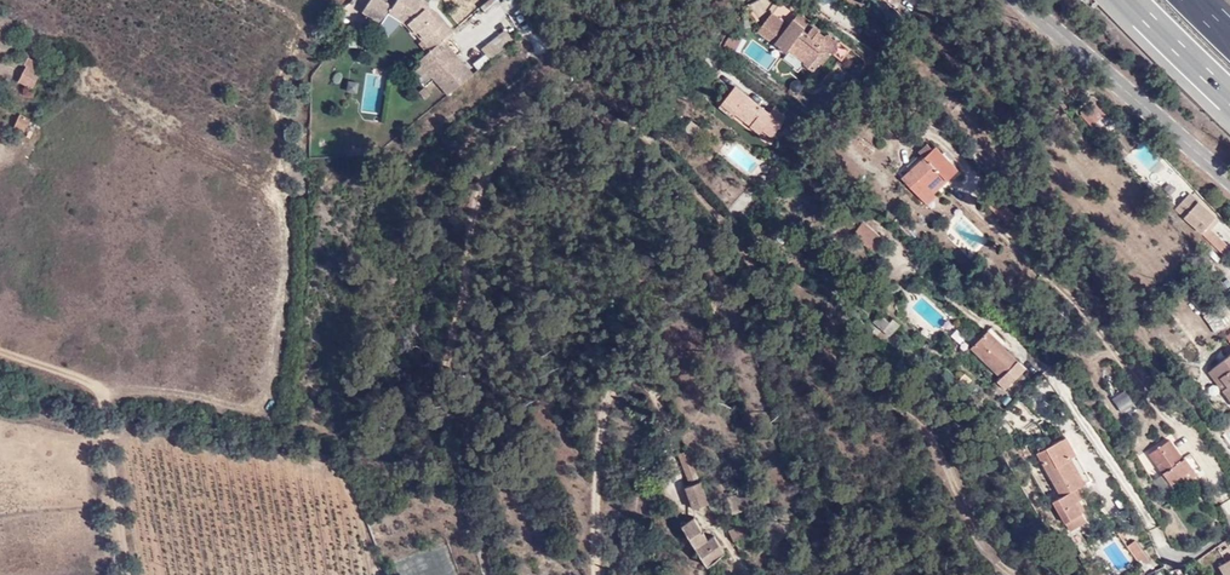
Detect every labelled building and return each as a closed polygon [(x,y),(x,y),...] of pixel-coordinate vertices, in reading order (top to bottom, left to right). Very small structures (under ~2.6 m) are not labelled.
[(475,71),(445,39),(456,29),(449,21),(433,5),(428,0),(370,0),(364,8),(392,28),(399,17),(431,49),(418,61),(447,93),(475,71)] [(825,37),(816,31),(811,37),(801,30),(803,28),(795,21),(790,27),(774,14),(759,32),(786,52),(788,50),(802,60),(801,62),(814,72),(830,52),(835,55),(839,50),(835,47),(838,43),(827,35),(825,37)] [(818,29),(800,15),(795,21),(803,28),(801,30),(811,37),(816,31),(818,29)] [(505,30),(481,47),(490,59),(509,43),(511,38),(505,30)] [(740,37),(733,32),(724,46),(731,50),(740,37)] [(477,69),(489,61),(484,55),(473,63),(477,69)] [(40,60),(33,57),(22,80),(36,86),(43,69),(40,68),(41,66),(38,65),(40,60)] [(755,117),(750,124),(759,131),(761,128),(773,136),(789,115),(773,103),(768,110),(735,86),(722,104),(736,114),(741,107),(755,117)] [(736,114),(722,104),(718,108),(733,118),(736,114)] [(1091,106),(1079,116),(1090,129),(1102,117),(1091,106)] [(741,107),(736,114),(750,124),(755,117),(741,107)] [(26,129),(32,118),(23,112),(17,123),(26,129)] [(702,127),(691,119),(683,131),(695,138),(702,127)] [(807,137),(799,129),(792,139),(800,145),(807,137)] [(949,177),(959,166),(936,145),(904,179),(921,194),(942,171),(949,177)] [(942,171),(921,194),(931,204),(940,194),(936,191),(949,177),(942,171)] [(1193,190),(1175,208),(1225,255),(1229,250),(1229,245),(1211,227),(1220,218),(1196,193),(1193,190)] [(1196,193),(1220,218),(1221,216),(1193,190),(1196,193)] [(1005,218),(1012,209),(998,195),(990,204),(1005,218)] [(961,215),(950,228),(977,250),(988,237),(961,215)] [(861,221),(852,232),(873,252),(882,242),(861,221)] [(1202,292),(1193,299),(1205,315),(1214,308),(1202,292)] [(888,323),(881,330),(896,341),(901,336),(896,332),(897,330),(888,323)] [(991,325),(985,331),(1003,346),(1008,341),(991,325)] [(1026,367),(1003,346),(985,331),(970,348),(1001,375),(1010,384),(1026,367)] [(1219,390),(1229,403),(1229,348),(1209,366),(1225,385),(1219,390)] [(1209,366),(1203,371),(1219,390),(1225,385),(1209,366)] [(961,374),(955,380),(964,387),(969,381),(961,374)] [(1006,387),(1010,384),(1001,375),(997,379),(1006,387)] [(1123,391),(1111,399),(1121,414),(1133,406),(1123,391)] [(1036,457),(1061,498),(1051,504),(1069,535),(1085,525),(1073,505),(1077,503),(1072,493),(1090,482),(1066,439),(1036,457)] [(1162,441),(1146,454),(1172,488),(1193,472),(1179,453),(1174,457),(1162,441)] [(692,480),(701,476),(689,445),(680,448),(692,480)] [(1024,449),(1016,453),(1022,463),(1030,458),(1024,449)] [(701,476),(692,480),(687,482),(696,503),(709,498),(701,476)] [(697,516),(683,524),(708,565),(725,553),(713,532),(708,535),(697,516)] [(749,522),(732,527),(735,536),(752,531),(749,522)] [(1134,560),(1143,554),(1135,541),(1125,547),(1134,560)] [(1143,554),(1134,560),(1142,572),(1152,567),(1143,554)] [(1093,559),(1087,563),(1092,573),(1096,570),(1099,568),(1093,559)] [(1225,562),(1229,568),(1219,574),(1229,574),(1229,559),(1225,562)] [(1092,573),(1087,563),(1086,562),(1082,564),(1089,574),(1092,573)]
